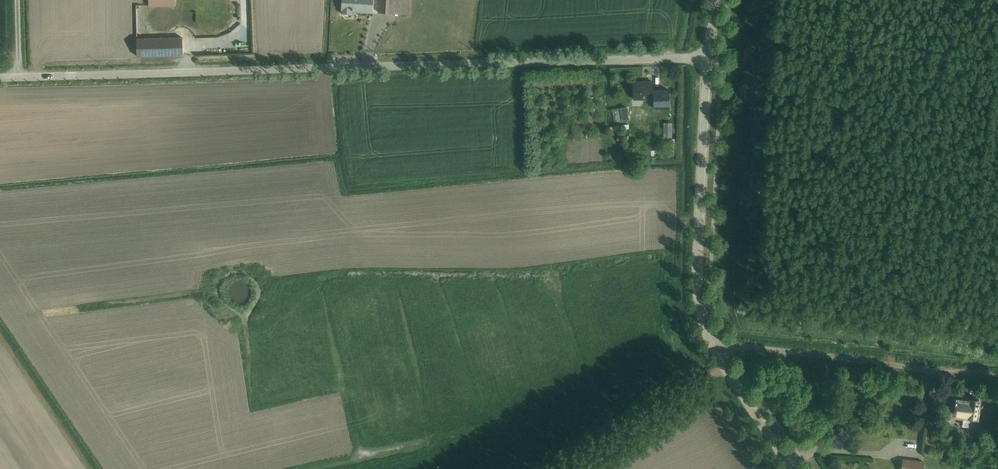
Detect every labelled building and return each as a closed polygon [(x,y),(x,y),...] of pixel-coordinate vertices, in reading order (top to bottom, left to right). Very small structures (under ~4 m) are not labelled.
[(341,10),(342,11),(342,13),(352,14),(352,11),(373,12),(373,0),(342,0),(341,10)] [(379,13),(408,14),(409,0),(380,0),(379,13)] [(138,35),(137,52),(183,55),(184,38),(138,35)] [(653,82),(633,82),(633,99),(653,99),(654,108),(669,108),(669,90),(653,90),(653,82)] [(627,107),(620,107),(622,121),(629,120),(627,107)] [(672,122),(664,122),(664,138),(672,138),(672,122)] [(976,417),(978,399),(969,398),(969,401),(957,399),(955,414),(958,415),(958,417),(963,417),(962,426),(969,426),(970,419),(973,419),(973,416),(976,417)] [(929,455),(941,457),(942,450),(930,448),(929,455)] [(923,461),(909,460),(908,468),(922,468),(923,461)]
